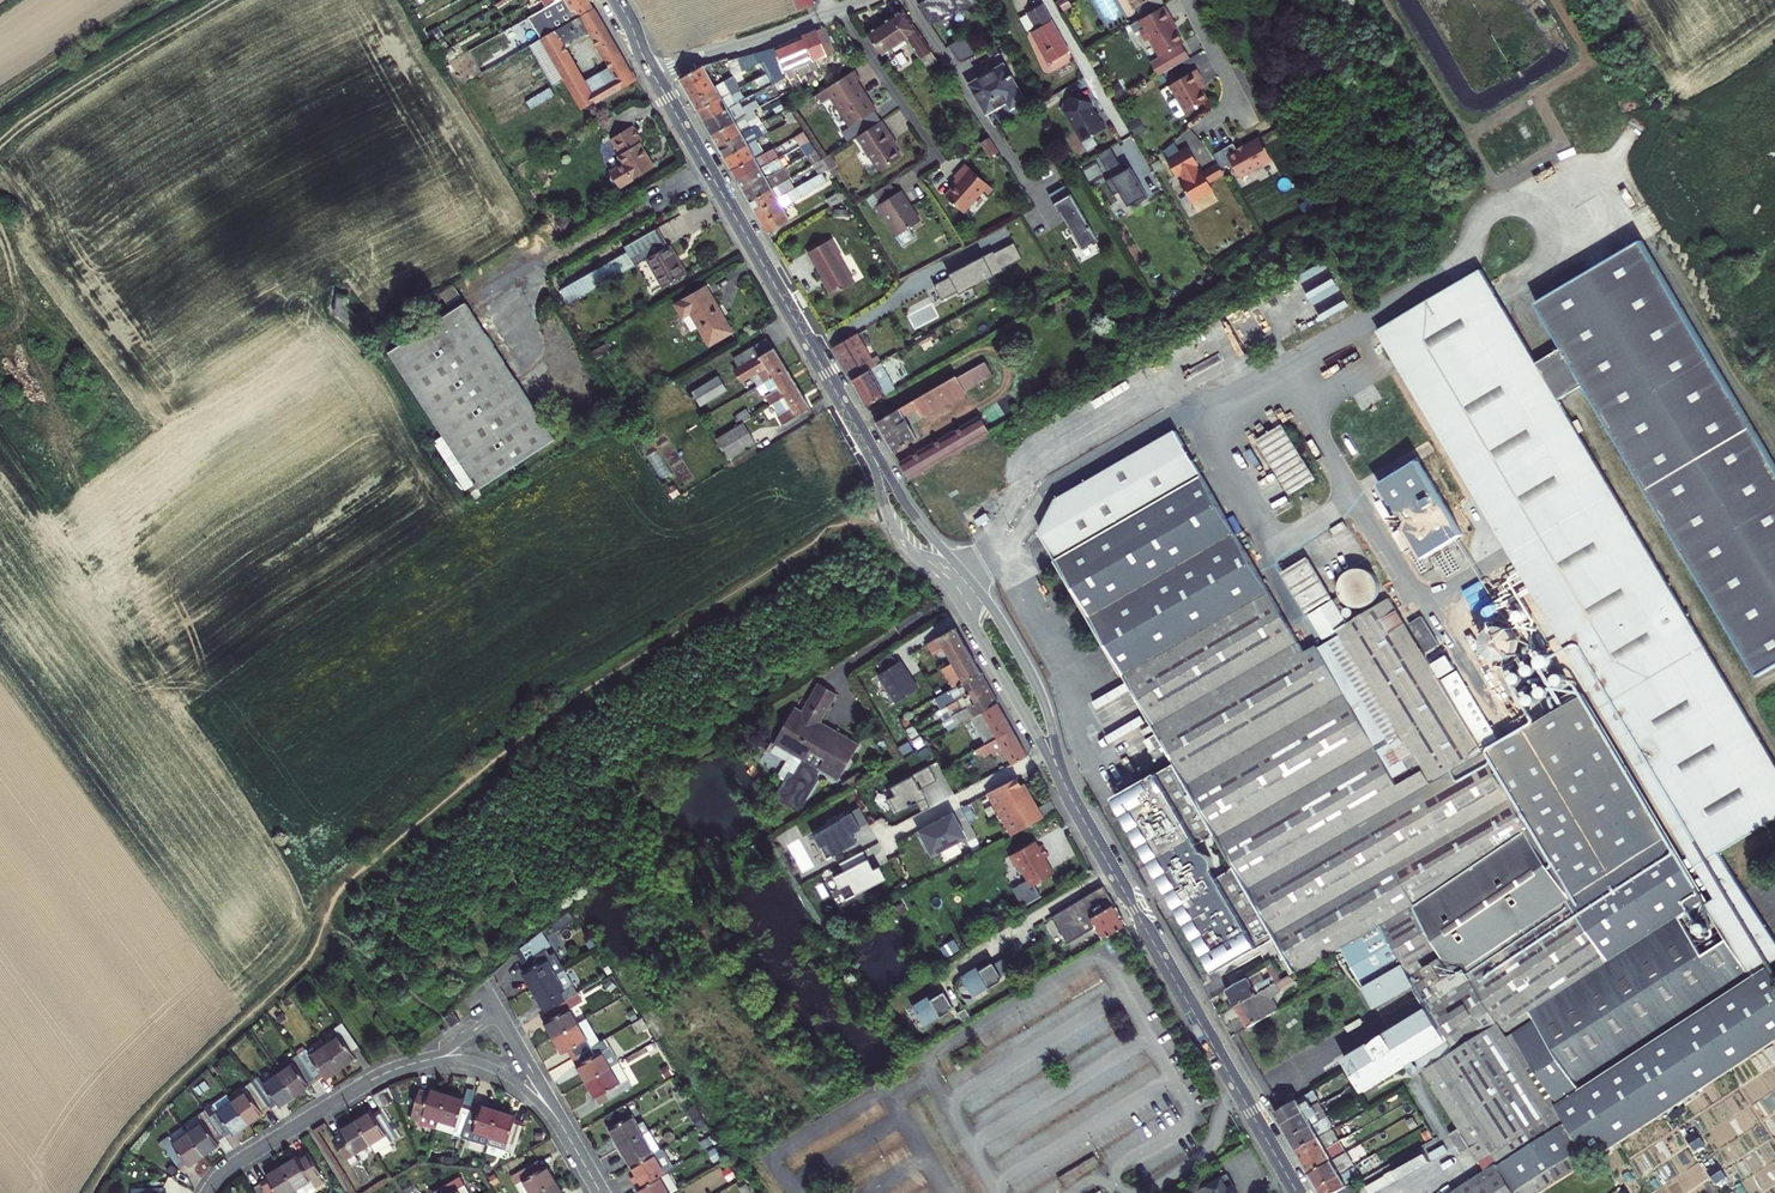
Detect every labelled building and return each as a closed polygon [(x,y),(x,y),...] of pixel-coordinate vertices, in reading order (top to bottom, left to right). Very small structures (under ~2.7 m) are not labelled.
[(556,30),(591,10),(586,2),(590,0),(558,0),(545,8),(530,16),(542,38),(556,30)] [(798,11),(815,4),(813,0),(794,0),(798,11)] [(919,4),(929,22),(938,17),(939,19),(951,12),(950,10),(959,5),(963,12),(980,2),(979,0),(926,0),(919,4)] [(1134,10),(1145,3),(1150,0),(1128,0),(1134,10)] [(1160,0),(1150,0),(1145,3),(1151,13),(1160,8),(1163,6),(1164,6),(1160,0)] [(1036,28),(1031,32),(1049,63),(1068,52),(1042,5),(1028,13),(1036,28)] [(1163,6),(1160,8),(1151,13),(1137,21),(1142,29),(1138,31),(1145,43),(1148,41),(1158,58),(1180,45),(1182,44),(1170,23),(1172,22),(1163,6)] [(596,101),(585,81),(565,48),(564,45),(571,41),(590,30),(611,66),(623,87),(635,81),(594,8),(591,10),(556,30),(542,38),(555,61),(566,80),(583,109),(596,101)] [(903,9),(868,33),(883,55),(908,38),(928,66),(938,59),(903,9)] [(1036,28),(1028,13),(1019,18),(1027,33),(1031,32),(1036,28)] [(784,74),(791,90),(799,86),(796,78),(819,68),(816,60),(835,52),(824,27),(775,48),(786,73),(784,74)] [(953,44),(961,60),(975,53),(967,36),(953,44)] [(544,67),(555,61),(542,38),(531,45),(544,67)] [(1158,58),(1149,63),(1158,77),(1189,59),(1180,45),(1158,58)] [(767,74),(770,80),(772,83),(780,97),(792,90),(791,90),(784,74),(786,73),(775,48),(755,53),(761,63),(767,74)] [(735,75),(761,63),(755,53),(728,61),(735,75)] [(555,61),(544,67),(555,86),(566,80),(555,61)] [(680,80),(692,101),(717,86),(705,65),(680,80)] [(597,102),(623,87),(611,66),(585,81),(596,101),(597,102)] [(1009,103),(1013,110),(1026,103),(1006,67),(998,72),(981,81),(972,87),(988,115),(1009,103)] [(981,81),(998,72),(995,68),(979,77),(981,81)] [(854,69),(815,94),(822,104),(830,98),(849,127),(874,111),(875,111),(856,81),(860,78),(854,69)] [(1194,71),(1168,87),(1175,99),(1168,103),(1168,107),(1175,118),(1178,119),(1206,102),(1200,91),(1196,84),(1199,82),(1200,81),(1194,71)] [(752,81),(754,85),(757,83),(759,87),(770,80),(767,74),(752,81)] [(692,101),(698,111),(729,93),(731,95),(739,90),(739,88),(736,83),(733,85),(729,78),(717,86),(692,101)] [(1199,82),(1196,84),(1200,91),(1204,89),(1199,82)] [(729,93),(698,111),(704,122),(736,104),(744,99),(739,90),(731,95),(729,93)] [(744,99),(736,104),(739,109),(747,105),(756,100),(753,94),(744,99)] [(1067,112),(1085,142),(1109,128),(1100,114),(1099,115),(1095,109),(1096,106),(1094,104),(1072,97),(1071,98),(1067,112)] [(704,122),(712,135),(737,120),(742,117),(760,107),(756,100),(747,105),(739,109),(736,104),(704,122)] [(712,135),(718,147),(762,122),(759,116),(763,113),(760,107),(742,117),(737,120),(712,135)] [(880,120),(874,111),(849,127),(840,132),(846,142),(880,120)] [(881,121),(856,137),(878,172),(900,158),(885,133),(888,132),(881,121)] [(718,147),(725,158),(755,140),(769,133),(762,122),(718,147)] [(620,187),(656,167),(641,142),(643,141),(634,125),(616,136),(624,151),(619,154),(625,164),(620,167),(616,166),(610,170),(612,172),(611,178),(614,184),(618,184),(620,187)] [(804,131),(795,137),(800,146),(810,140),(804,131)] [(1000,154),(990,139),(983,144),(992,159),(1000,154)] [(1230,163),(1237,175),(1241,177),(1259,166),(1270,159),(1259,139),(1236,151),(1232,144),(1223,150),(1230,163)] [(725,158),(731,170),(751,161),(763,154),(755,140),(725,158)] [(800,146),(806,155),(816,150),(810,140),(800,146)] [(1112,148),(1094,159),(1097,164),(1115,153),(1112,148)] [(751,161),(731,170),(737,180),(778,158),(773,149),(763,154),(751,161)] [(1179,184),(1190,203),(1212,191),(1208,183),(1215,179),(1209,169),(1202,173),(1201,171),(1198,173),(1197,171),(1193,165),(1196,164),(1188,149),(1166,161),(1175,176),(1179,174),(1183,181),(1179,184)] [(806,155),(812,165),(822,159),(816,150),(806,155)] [(1223,150),(1212,155),(1220,169),(1230,163),(1223,150)] [(1097,164),(1116,196),(1121,193),(1130,207),(1135,204),(1136,207),(1150,199),(1132,168),(1126,172),(1115,153),(1097,164)] [(822,159),(829,170),(836,165),(830,154),(822,159)] [(789,165),(784,155),(778,158),(784,169),(789,165)] [(778,158),(737,180),(743,191),(779,172),(784,169),(778,158)] [(812,165),(819,175),(822,174),(829,170),(822,159),(812,165)] [(959,182),(945,197),(962,213),(982,192),(987,196),(993,190),(966,165),(954,177),(959,182)] [(779,172),(743,191),(749,202),(784,181),(789,179),(784,169),(779,172)] [(795,189),(755,212),(767,233),(789,220),(783,208),(826,182),(822,174),(819,175),(804,184),(800,187),(795,189)] [(789,179),(784,181),(749,202),(755,212),(795,189),(789,179)] [(890,182),(874,193),(880,203),(877,205),(873,208),(879,216),(883,213),(897,234),(894,235),(901,246),(914,237),(908,228),(919,221),(900,191),(897,192),(890,182)] [(826,199),(831,206),(845,199),(841,191),(826,199)] [(870,195),(877,205),(880,203),(874,193),(870,195)] [(1100,242),(1073,196),(1055,206),(1061,216),(1062,215),(1084,251),(1100,242)] [(628,253),(631,257),(663,239),(664,239),(658,228),(625,247),(628,253)] [(647,259),(663,287),(686,274),(670,246),(668,247),(664,239),(663,239),(631,257),(628,253),(561,290),(569,303),(647,259)] [(831,239),(808,252),(826,282),(824,284),(831,296),(854,283),(841,259),(842,258),(831,239)] [(1004,247),(1013,263),(1022,258),(1013,242),(1004,247)] [(1642,244),(1537,307),(1759,679),(1774,670),(1774,466),(1642,244)] [(1004,247),(993,253),(1002,269),(1013,263),(1004,247)] [(992,251),(948,274),(950,277),(958,292),(959,294),(1003,271),(1002,269),(993,253),(992,251)] [(1481,273),(1381,333),(1389,346),(1699,870),(1721,857),(1720,855),(1774,821),(1774,765),(1481,273)] [(941,300),(958,292),(950,277),(933,285),(941,300)] [(453,286),(440,294),(447,305),(460,296),(453,286)] [(692,312),(700,327),(710,344),(732,331),(707,287),(677,305),(684,317),(692,312)] [(346,315),(351,297),(342,294),(337,313),(346,315)] [(465,302),(389,353),(438,428),(478,489),(554,438),(465,302)] [(692,312),(684,317),(693,332),(700,327),(692,312)] [(874,366),(856,334),(833,347),(852,380),(874,366)] [(766,339),(734,358),(739,368),(772,348),(766,339)] [(611,342),(605,345),(607,351),(614,347),(611,342)] [(608,353),(607,351),(605,345),(591,353),(595,360),(608,353)] [(758,371),(764,381),(786,367),(774,347),(772,348),(739,368),(735,371),(741,381),(753,374),(758,371)] [(880,363),(879,363),(874,366),(852,380),(866,405),(895,389),(880,363)] [(766,396),(770,403),(773,402),(798,387),(786,367),(764,381),(771,392),(766,396)] [(759,384),(764,381),(758,371),(753,374),(759,384)] [(727,390),(719,376),(692,393),(700,406),(727,390)] [(877,424),(893,452),(916,438),(904,416),(916,409),(921,416),(964,391),(957,376),(877,424)] [(782,423),(811,408),(798,387),(773,402),(779,413),(777,414),(782,423)] [(980,416),(900,464),(908,479),(989,432),(980,416)] [(755,442),(742,421),(717,437),(730,458),(755,442)] [(1284,426),(1260,441),(1292,494),(1317,479),(1284,426)] [(469,494),(478,489),(438,428),(429,434),(435,442),(469,494)] [(1288,955),(1371,907),(1380,923),(1405,965),(1430,1008),(1449,1040),(1416,1061),(1460,1129),(1471,1148),(1486,1171),(1452,1192),(1541,1192),(1595,1159),(1596,1160),(1774,1043),(1774,979),(1767,967),(1774,962),(1774,940),(1738,883),(1716,897),(1726,914),(1715,920),(1705,904),(1582,696),(1488,752),(1484,753),(1389,599),(1348,624),(1333,601),(1310,615),(1324,638),(1338,630),(1341,635),(1414,754),(1404,760),(1407,765),(1400,770),(1401,773),(1394,777),(1318,649),(1317,646),(1305,654),(1177,432),(1059,500),(1043,532),(1176,763),(1121,796),(1223,970),(1273,941),(1284,958),(1288,955)] [(1379,488),(1424,562),(1463,538),(1418,464),(1379,488)] [(1308,558),(1283,573),(1308,613),(1332,598),(1308,558)] [(1381,596),(1367,564),(1338,576),(1352,609),(1381,596)] [(1423,617),(1410,625),(1427,654),(1440,646),(1423,617)] [(1516,623),(1483,624),(1484,659),(1518,658),(1516,623)] [(945,648),(953,663),(963,657),(960,652),(966,649),(955,628),(926,644),(933,655),(945,648)] [(1414,754),(1341,635),(1318,649),(1394,777),(1401,773),(1400,770),(1407,765),(1404,760),(1414,754)] [(963,657),(953,663),(944,668),(955,687),(980,673),(966,649),(960,652),(963,657)] [(882,672),(897,663),(890,653),(876,662),(882,672)] [(882,672),(878,675),(896,703),(918,689),(900,661),(897,663),(882,672)] [(1457,672),(1443,680),(1485,748),(1499,740),(1457,672)] [(941,696),(947,706),(986,684),(980,673),(955,687),(941,696)] [(1113,701),(1130,690),(1126,683),(1108,694),(1113,701)] [(791,739),(785,750),(803,760),(794,776),(789,773),(776,797),(798,810),(818,777),(815,775),(818,769),(831,777),(837,767),(843,771),(854,753),(841,745),(845,737),(820,722),(836,694),(818,684),(802,711),(797,719),(789,715),(780,732),(791,739)] [(949,710),(952,716),(992,693),(986,684),(947,706),(941,709),(936,712),(939,716),(940,715),(949,710)] [(949,731),(958,726),(973,717),(983,712),(997,703),(992,693),(952,716),(943,721),(949,731)] [(938,697),(935,699),(941,709),(947,706),(941,696),(938,697)] [(997,703),(983,712),(998,738),(1012,730),(997,703)] [(794,707),(789,715),(797,719),(802,711),(794,707)] [(943,721),(952,716),(949,710),(940,715),(943,721)] [(988,743),(998,738),(983,712),(973,717),(988,743)] [(988,743),(976,750),(978,754),(981,752),(984,756),(995,750),(997,752),(1004,748),(1013,764),(1027,756),(1012,730),(998,738),(988,743)] [(780,732),(773,743),(785,750),(791,739),(780,732)] [(859,745),(845,737),(841,745),(854,753),(859,745)] [(886,800),(894,814),(917,802),(922,812),(930,807),(925,798),(927,797),(922,788),(937,780),(929,766),(912,775),(913,776),(891,787),(895,795),(886,800)] [(837,767),(831,777),(838,781),(843,771),(837,767)] [(855,776),(842,783),(846,790),(858,782),(855,776)] [(1016,778),(991,792),(1014,833),(1042,817),(1037,808),(1028,792),(1025,794),(1016,778)] [(1121,796),(1115,799),(1218,973),(1223,970),(1121,796)] [(1037,808),(1042,817),(1056,809),(1051,800),(1037,808)] [(842,818),(814,833),(827,858),(855,843),(850,833),(868,823),(860,808),(842,817),(842,818)] [(921,831),(933,853),(965,837),(952,813),(942,818),(943,819),(921,831)] [(1031,843),(1009,855),(1016,867),(1018,866),(1030,886),(1053,873),(1044,857),(1048,855),(1042,844),(1038,846),(1034,849),(1031,843)] [(834,877),(847,900),(886,879),(880,867),(874,870),(870,872),(865,863),(869,861),(864,851),(840,863),(844,872),(834,877)] [(1738,883),(1721,857),(1699,870),(1716,897),(1738,883)] [(874,870),(869,861),(865,863),(870,872),(874,870)] [(1059,913),(1060,916),(1063,915),(1070,927),(1094,913),(1091,907),(1107,897),(1110,903),(1112,902),(1103,886),(1059,913)] [(1063,915),(1060,916),(1062,920),(1056,923),(1068,942),(1095,927),(1102,938),(1125,924),(1112,902),(1110,903),(1107,897),(1091,907),(1094,913),(1070,927),(1063,915)] [(1716,897),(1705,904),(1715,920),(1726,914),(1716,897)] [(1293,974),(1331,952),(1343,945),(1380,923),(1371,907),(1288,955),(1284,958),(1293,974)] [(1380,923),(1343,945),(1366,986),(1405,965),(1380,923)] [(1130,934),(1126,926),(1122,929),(1125,935),(1126,936),(1130,934)] [(523,972),(532,988),(564,970),(554,954),(546,959),(542,951),(550,947),(541,931),(517,951),(528,970),(523,972)] [(983,961),(960,974),(972,995),(999,978),(998,977),(1001,975),(993,962),(990,964),(989,962),(984,964),(983,961)] [(532,988),(545,1011),(572,996),(577,993),(564,970),(532,988)] [(1260,972),(1250,978),(1255,986),(1265,980),(1260,972)] [(1237,1006),(1249,1027),(1280,1009),(1273,997),(1282,992),(1280,990),(1295,981),(1291,975),(1276,983),(1237,1006)] [(1227,991),(1237,1006),(1276,983),(1272,976),(1265,980),(1255,986),(1250,978),(1227,991)] [(911,1004),(924,1024),(950,1008),(949,1006),(952,1004),(941,986),(911,1004)] [(545,1024),(554,1038),(578,1024),(570,1009),(577,1005),(572,996),(545,1011),(551,1020),(545,1024)] [(970,1014),(965,1006),(957,1011),(962,1019),(970,1014)] [(1449,1040),(1430,1008),(1345,1060),(1365,1093),(1416,1061),(1449,1040)] [(453,1013),(444,1019),(451,1030),(460,1023),(453,1013)] [(567,1048),(573,1058),(600,1043),(586,1020),(578,1024),(554,1038),(561,1052),(567,1048)] [(340,1036),(325,1046),(341,1069),(356,1058),(353,1055),(361,1050),(342,1024),(335,1029),(340,1036)] [(573,1058),(586,1082),(618,1064),(605,1040),(600,1043),(573,1058)] [(298,1055),(314,1078),(317,1081),(324,1076),(326,1079),(341,1069),(325,1046),(310,1057),(305,1050),(298,1055)] [(298,1055),(305,1050),(303,1047),(296,1052),(298,1055)] [(278,1074),(294,1097),(317,1081),(314,1078),(298,1055),(289,1061),(291,1065),(278,1074)] [(618,1064),(586,1082),(599,1105),(631,1087),(618,1064)] [(252,1083),(270,1109),(277,1104),(279,1108),(294,1097),(278,1074),(263,1084),(259,1078),(252,1083)] [(232,1102),(249,1125),(270,1109),(252,1083),(243,1089),(245,1093),(232,1102)] [(382,1106),(397,1100),(391,1087),(376,1094),(382,1106)] [(435,1130),(438,1121),(447,1094),(429,1088),(428,1092),(419,1089),(410,1118),(419,1121),(418,1124),(419,1127),(422,1128),(425,1126),(435,1130)] [(461,1138),(471,1106),(476,1090),(468,1088),(465,1099),(447,1094),(438,1121),(435,1130),(461,1138)] [(1276,1113),(1290,1138),(1328,1116),(1320,1102),(1314,1091),(1281,1110),(1276,1113)] [(205,1111),(224,1138),(231,1133),(233,1136),(249,1125),(232,1102),(228,1095),(212,1106),(205,1111)] [(489,1137),(498,1110),(481,1104),(479,1108),(471,1106),(461,1138),(470,1141),(471,1139),(487,1145),(489,1137)] [(1683,1105),(1670,1113),(1673,1118),(1686,1110),(1683,1105)] [(622,1106),(606,1116),(612,1127),(628,1117),(622,1106)] [(371,1111),(356,1121),(370,1145),(375,1152),(392,1143),(391,1141),(397,1137),(380,1110),(373,1114),(371,1111)] [(516,1115),(498,1110),(489,1137),(508,1142),(505,1150),(513,1153),(523,1122),(515,1119),(516,1115)] [(202,1123),(187,1133),(204,1156),(219,1146),(217,1143),(224,1138),(205,1111),(198,1116),(202,1123)] [(614,1142),(618,1149),(642,1135),(648,1132),(643,1122),(637,1126),(631,1116),(608,1129),(615,1141),(614,1142)] [(1290,1138),(1297,1150),(1332,1130),(1330,1125),(1332,1123),(1328,1116),(1290,1138)] [(370,1145),(356,1121),(340,1131),(342,1134),(334,1139),(351,1165),(358,1161),(354,1155),(370,1145)] [(1471,1148),(1460,1129),(1458,1130),(1463,1138),(1455,1142),(1462,1154),(1471,1148)] [(1696,1129),(1686,1136),(1695,1149),(1705,1142),(1696,1129)] [(1297,1150),(1304,1162),(1339,1141),(1332,1130),(1297,1150)] [(1463,1138),(1458,1130),(1451,1135),(1455,1142),(1463,1138)] [(1357,1131),(1345,1138),(1348,1143),(1360,1136),(1357,1131)] [(659,1151),(648,1132),(642,1135),(653,1154),(659,1151)] [(204,1156),(187,1133),(173,1144),(168,1137),(160,1142),(180,1169),(187,1164),(189,1166),(204,1156)] [(624,1155),(631,1168),(653,1154),(642,1135),(618,1149),(622,1156),(624,1155)] [(508,1142),(489,1137),(487,1145),(505,1150),(508,1142)] [(1304,1162),(1311,1173),(1346,1153),(1339,1141),(1304,1162)] [(632,1182),(637,1190),(659,1177),(667,1172),(672,1170),(661,1150),(659,1151),(653,1154),(631,1168),(637,1179),(632,1182)] [(1368,1184),(1373,1192),(1374,1192),(1433,1161),(1428,1152),(1368,1184)] [(1311,1173),(1319,1188),(1354,1167),(1346,1153),(1311,1173)] [(282,1166),(297,1190),(298,1192),(314,1192),(316,1192),(316,1187),(325,1181),(309,1154),(299,1160),(297,1157),(282,1166)] [(1066,1187),(1103,1165),(1096,1154),(1059,1176),(1066,1187)] [(1214,1167),(1219,1164),(1216,1159),(1210,1163),(1210,1165),(1211,1167),(1214,1167)] [(521,1192),(537,1192),(556,1182),(547,1166),(544,1168),(540,1160),(511,1177),(521,1192)] [(1718,1162),(1708,1169),(1716,1182),(1726,1176),(1718,1162)] [(297,1190),(282,1166),(266,1176),(267,1179),(261,1184),(266,1192),(292,1192),(297,1190)] [(1354,1167),(1319,1188),(1322,1192),(1336,1192),(1338,1191),(1351,1184),(1354,1183),(1350,1177),(1357,1173),(1354,1167)] [(669,1192),(675,1192),(677,1192),(678,1191),(667,1172),(659,1177),(669,1192)] [(1226,1174),(1193,1192),(1238,1192),(1226,1174)] [(459,1177),(431,1192),(468,1192),(459,1177)] [(659,1177),(637,1190),(639,1192),(669,1192),(659,1177)] [(556,1182),(537,1192),(563,1192),(556,1182)] [(1338,1191),(1339,1192),(1355,1192),(1351,1184),(1338,1191)]
